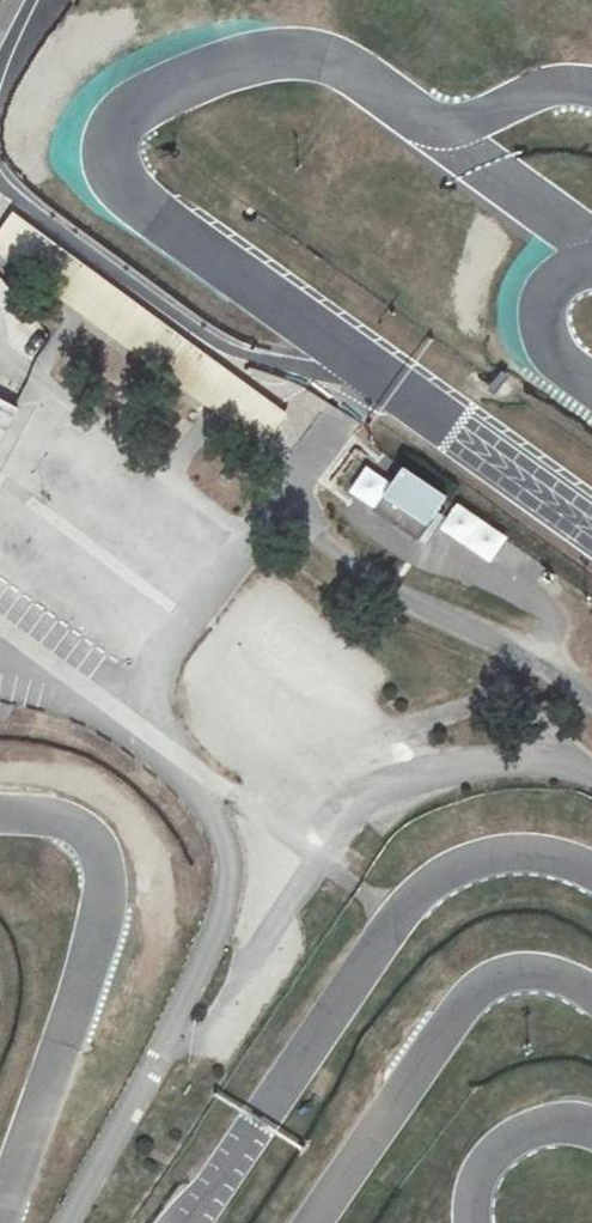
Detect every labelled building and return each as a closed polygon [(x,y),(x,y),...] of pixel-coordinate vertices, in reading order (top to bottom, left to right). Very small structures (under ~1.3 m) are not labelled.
[(270,442),(230,414),(240,398),(280,426),(287,414),(14,214),(0,235),(0,253),(266,448),(270,442)] [(416,540),(446,497),(402,467),(373,511),(416,540)] [(437,533),(516,577),(531,550),(452,506),(437,533)]
